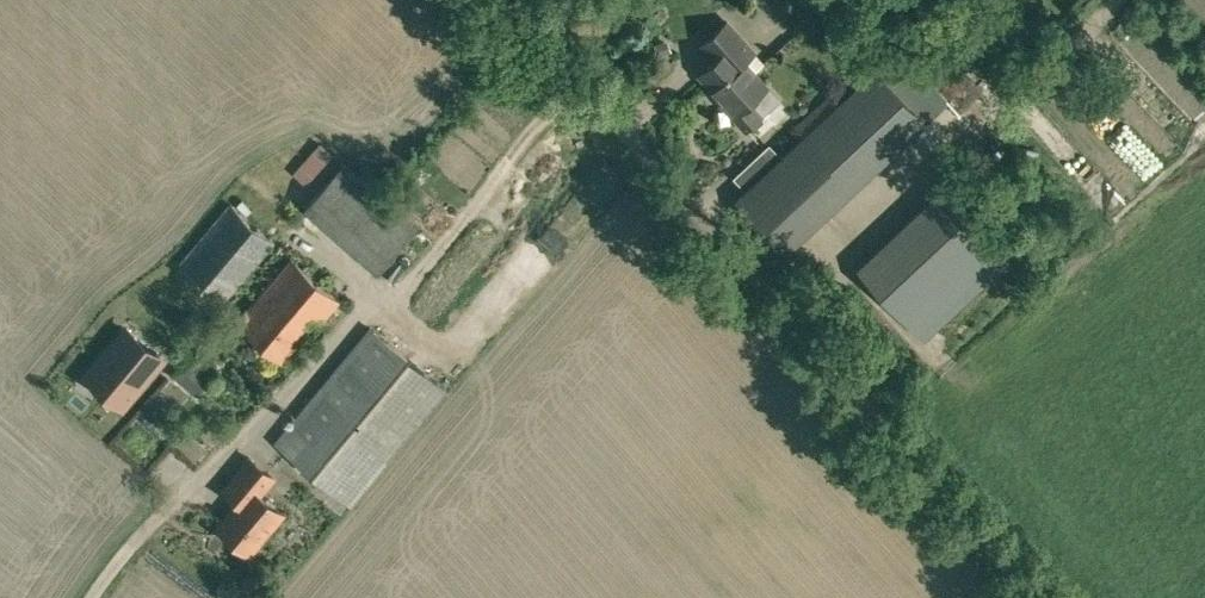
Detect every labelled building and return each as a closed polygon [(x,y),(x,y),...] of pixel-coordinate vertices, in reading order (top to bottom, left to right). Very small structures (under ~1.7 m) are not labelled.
[(803,20),(793,9),(784,17),(795,28),(803,20)] [(716,59),(700,73),(722,97),(719,100),(746,129),(763,113),(763,112),(778,99),(765,85),(743,60),(753,51),(726,21),(702,43),(716,59)] [(799,140),(778,159),(738,197),(781,241),(787,248),(916,128),(928,116),(917,105),(910,97),(891,77),(880,66),(847,97),(845,99),(834,87),(792,127),(802,137),(799,140)] [(1088,111),(1123,149),(1140,134),(1105,95),(1088,111)] [(1080,135),(1068,145),(1087,166),(1098,156),(1080,135)] [(1013,251),(950,183),(859,268),(923,336),(1013,251)] [(1104,203),(1118,215),(1133,197),(1119,185),(1104,203)] [(307,212),(392,265),(418,225),(355,186),(345,202),(322,187),(307,212)] [(231,203),(181,262),(225,299),(275,240),(231,203)] [(286,363),(339,299),(290,257),(236,320),(286,363)] [(446,389),(370,327),(274,442),(351,505),(446,389)] [(111,347),(89,373),(103,385),(102,387),(117,399),(121,394),(127,398),(160,357),(126,329),(111,347)] [(206,381),(202,378),(201,363),(205,359),(192,348),(171,372),(195,394),(206,381)] [(112,462),(127,471),(135,458),(120,449),(112,462)] [(249,552),(282,512),(259,493),(273,476),(250,457),(223,489),(237,502),(217,526),(249,552)]
